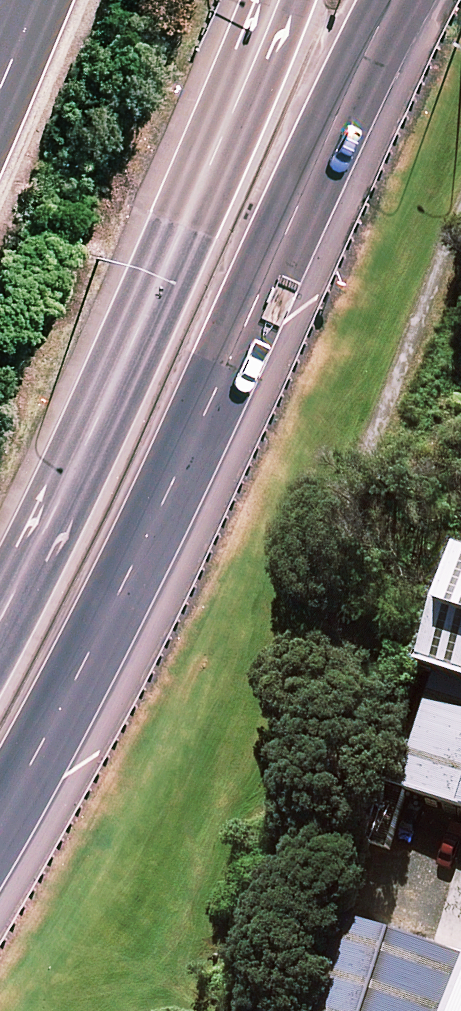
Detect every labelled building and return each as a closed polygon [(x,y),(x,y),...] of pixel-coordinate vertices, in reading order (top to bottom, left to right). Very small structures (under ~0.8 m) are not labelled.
[(454,538),(418,650),(460,664),(460,541),(454,538)] [(418,650),(381,764),(460,790),(460,664),(418,650)] [(344,910),(311,1010),(455,1010),(460,993),(460,947),(344,910)]
